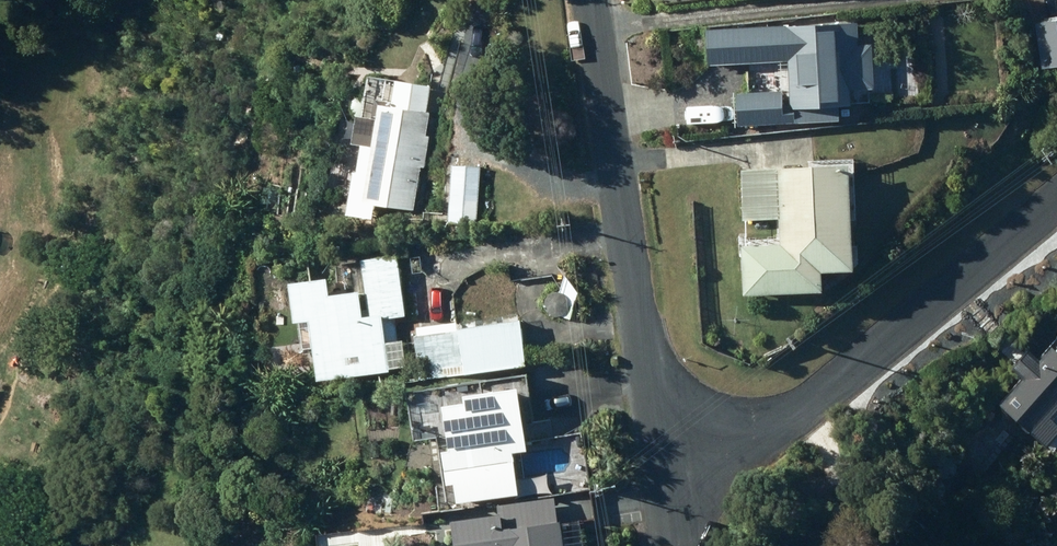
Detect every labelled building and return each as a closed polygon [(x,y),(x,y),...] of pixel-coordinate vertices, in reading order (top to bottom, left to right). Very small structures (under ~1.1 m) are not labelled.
[(843,18),(703,26),(705,61),(786,57),(788,100),(778,100),(778,88),(732,91),(734,121),(837,115),(836,101),(847,100),(846,85),(871,84),(868,40),(844,42),(843,18)] [(1044,65),(1056,63),(1056,19),(1037,22),(1044,65)] [(370,92),(367,110),(370,110),(356,193),(409,202),(418,153),(423,154),(426,133),(421,132),(429,85),(395,79),(392,96),(370,92)] [(775,214),(777,240),(739,242),(742,291),(818,287),(817,268),(850,266),(843,159),(738,166),(742,216),(775,214)] [(356,253),(357,259),(342,261),(345,285),(322,287),(320,270),(283,274),(288,314),(293,314),(296,341),(308,339),(312,375),(401,364),(398,335),(393,335),(390,313),(402,312),(395,249),(356,253)] [(516,315),(452,322),(453,326),(410,331),(415,379),(463,374),(463,368),(521,361),(516,315)] [(1056,400),(1056,349),(1047,340),(1034,356),(1023,346),(1009,361),(1021,371),(997,399),(1039,436),(1055,417),(1048,411),(1056,400)] [(520,445),(514,395),(525,394),(522,369),(401,384),(407,434),(432,430),(441,499),(513,489),(508,446),(520,445)] [(447,545),(560,545),(557,514),(491,522),(490,509),(443,515),(447,545)]
